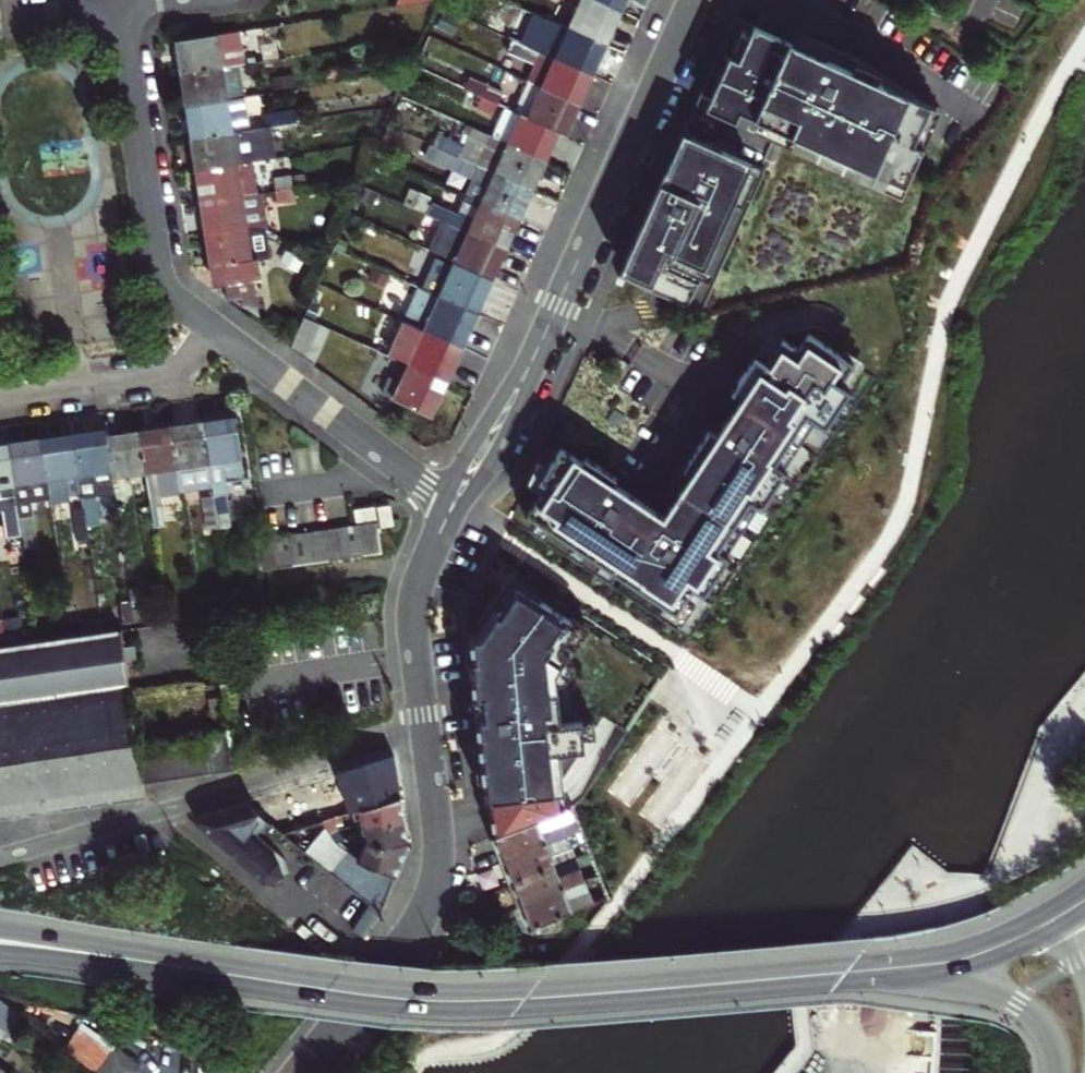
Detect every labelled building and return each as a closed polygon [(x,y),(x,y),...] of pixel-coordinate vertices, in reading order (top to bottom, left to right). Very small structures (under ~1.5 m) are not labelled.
[(568,28),(604,45),(611,29),(619,11),(593,0),(580,0),(568,28)] [(619,11),(624,0),(593,0),(619,11)] [(820,56),(735,18),(701,94),(781,130),(906,185),(927,138),(940,109),(820,56)] [(550,20),(536,50),(591,74),(598,59),(604,45),(568,28),(550,20)] [(511,38),(524,44),(529,33),(512,25),(507,36),(511,38)] [(181,60),(183,73),(238,64),(245,63),(240,31),(178,41),(181,60)] [(584,89),(591,74),(536,50),(524,44),(511,38),(506,51),(534,64),(526,81),(577,104),(584,89)] [(255,49),(257,61),(283,57),(282,44),(255,49)] [(238,64),(183,73),(185,89),(188,106),(243,97),(238,64)] [(480,96),(497,104),(502,93),(468,78),(463,89),(480,96)] [(513,111),(557,131),(564,134),(570,120),(577,104),(526,81),(513,111)] [(497,104),(480,96),(476,107),(493,115),(497,104)] [(248,129),(243,97),(188,106),(191,123),(193,137),(248,129)] [(550,147),(557,131),(513,111),(504,107),(490,136),(544,161),(550,147)] [(264,114),(266,126),(298,121),(296,109),(264,114)] [(298,121),(266,126),(267,137),(300,132),(298,121)] [(198,169),(253,161),(248,129),(193,137),(196,155),(198,169)] [(480,167),(531,190),(537,176),(544,161),(490,136),(473,129),(465,147),(450,141),(445,152),(478,166),(480,167)] [(765,171),(682,135),(652,202),(619,277),(657,297),(699,320),(765,171)] [(524,205),(531,190),(480,167),(478,166),(445,152),(429,144),(424,156),(472,179),(465,196),(466,197),(517,220),(524,205)] [(203,202),(258,193),(253,161),(198,169),(201,187),(203,202)] [(277,190),(295,187),(293,175),(275,178),(277,190)] [(295,187),(277,190),(279,202),(296,199),(295,187)] [(265,225),(266,225),(261,192),(258,193),(203,202),(205,219),(208,233),(265,225)] [(455,228),(504,249),(511,234),(517,220),(466,197),(457,215),(433,204),(427,215),(452,226),(455,228)] [(497,265),(504,249),(455,228),(452,226),(427,215),(393,199),(387,211),(450,240),(442,257),(490,279),(497,265)] [(271,257),(266,225),(265,225),(208,233),(211,255),(216,284),(255,278),(253,260),(271,257)] [(483,296),(490,279),(442,257),(426,291),(475,313),(483,296)] [(389,274),(409,283),(414,271),(394,262),(389,274)] [(255,278),(216,284),(216,290),(263,326),(255,278)] [(475,313),(426,291),(419,288),(402,322),(423,331),(460,347),(468,330),(475,313)] [(304,317),(290,347),(311,363),(328,328),(304,317)] [(460,347),(423,331),(408,365),(444,382),(452,364),(460,347)] [(361,343),(378,351),(383,341),(366,332),(361,343)] [(585,471),(562,458),(552,477),(542,470),(532,495),(533,509),(527,514),(535,519),(531,526),(545,535),(549,528),(573,544),(568,551),(582,560),(587,553),(600,562),(595,570),(610,579),(615,572),(663,604),(659,611),(679,624),(688,610),(681,605),(693,587),(704,594),(715,577),(722,582),(732,568),(724,563),(729,556),(725,554),(758,506),(761,508),(772,491),(779,496),(789,482),(782,477),(785,471),(782,469),(814,421),(825,429),(836,412),(844,417),(855,402),(847,397),(851,391),(847,388),(864,363),(845,350),(841,356),(809,334),(799,349),(783,339),(782,340),(770,332),(736,380),(730,390),(742,397),(719,435),(710,431),(688,470),(697,475),(670,520),(618,488),(620,483),(589,465),(585,471)] [(437,398),(444,382),(408,365),(401,362),(378,351),(361,343),(353,339),(348,351),(396,373),(392,380),(389,378),(381,395),(429,416),(437,398)] [(217,421),(202,423),(211,485),(213,496),(218,528),(229,527),(223,481),(244,479),(235,418),(217,421)] [(211,485),(202,423),(186,425),(170,428),(179,489),(211,485)] [(138,433),(144,473),(148,505),(160,503),(159,492),(179,489),(170,428),(155,430),(138,433)] [(88,433),(72,435),(80,492),(81,496),(83,507),(87,538),(99,536),(93,494),(114,491),(112,477),(106,437),(105,430),(88,433)] [(106,437),(112,477),(144,473),(138,433),(122,435),(106,437)] [(46,479),(49,502),(62,500),(62,495),(80,492),(72,435),(56,437),(40,440),(46,479)] [(23,442),(9,445),(14,484),(19,516),(21,535),(23,548),(35,547),(31,515),(33,515),(28,482),(46,479),(40,440),(23,442)] [(2,511),(5,537),(21,535),(19,516),(14,484),(9,445),(0,446),(0,511),(2,511)] [(218,528),(213,496),(201,497),(206,530),(218,528)] [(377,502),(380,524),(394,522),(391,501),(377,502)] [(355,518),(377,516),(375,502),(354,505),(355,518)] [(73,539),(87,538),(83,507),(69,508),(73,539)] [(377,522),(359,525),(363,555),(381,553),(377,522)] [(363,555),(359,525),(342,527),(346,558),(363,555)] [(346,558),(342,527),(324,530),(328,561),(346,558)] [(324,530),(306,532),(311,563),(328,561),(324,530)] [(311,563),(306,532),(289,535),(293,565),(311,563)] [(293,565),(289,535),(271,538),(275,568),(293,565)] [(275,568),(271,538),(253,540),(257,570),(275,568)] [(499,791),(504,832),(568,809),(560,770),(587,730),(585,707),(564,709),(557,645),(580,611),(520,570),(497,608),(493,606),(480,628),(470,629),(471,637),(473,657),(470,657),(477,730),(481,770),(484,796),(499,791)] [(160,583),(128,587),(133,622),(165,618),(160,583)] [(112,609),(98,611),(100,627),(115,625),(112,609)] [(128,685),(125,665),(122,646),(120,631),(0,648),(0,704),(128,685)] [(133,645),(122,646),(125,665),(135,663),(133,645)] [(0,704),(0,816),(145,795),(143,781),(137,744),(131,703),(130,696),(129,691),(129,687),(128,685),(0,704)] [(137,694),(130,696),(131,703),(139,702),(137,694)] [(222,697),(210,699),(213,720),(225,718),(222,697)] [(227,731),(137,744),(143,781),(184,775),(233,768),(227,731)] [(328,793),(336,818),(352,813),(400,797),(398,778),(394,756),(302,784),(307,799),(328,793)] [(400,797),(352,813),(355,821),(362,819),(364,825),(404,820),(402,809),(400,797)] [(245,802),(193,819),(198,825),(262,882),(282,877),(278,861),(249,836),(245,841),(230,827),(251,819),(266,831),(272,825),(245,802)] [(496,852),(499,862),(522,853),(521,848),(543,840),(543,843),(569,834),(581,830),(573,807),(568,809),(504,832),(490,836),(492,840),(496,852)] [(331,819),(322,822),(330,834),(337,832),(331,819)] [(364,836),(364,840),(407,841),(406,830),(404,820),(364,825),(337,832),(330,834),(336,842),(364,836)] [(573,847),(569,834),(543,843),(543,840),(521,848),(522,853),(499,862),(504,876),(507,884),(555,867),(550,855),(573,847)] [(407,841),(364,840),(357,859),(363,864),(394,878),(400,860),(407,841)] [(363,864),(357,859),(347,852),(336,864),(323,854),(317,861),(369,904),(380,913),(387,894),(394,878),(363,864)] [(579,859),(558,866),(563,878),(584,871),(579,859)] [(511,897),(515,909),(533,902),(531,896),(557,887),(559,891),(587,881),(584,871),(563,878),(558,866),(555,867),(507,884),(511,897)] [(524,934),(556,922),(597,907),(587,881),(559,891),(557,887),(531,896),(533,902),(515,909),(521,925),(524,934)] [(371,927),(380,913),(369,904),(351,931),(364,938),(371,927)] [(6,1030),(20,1013),(0,997),(0,1025),(6,1030)]
